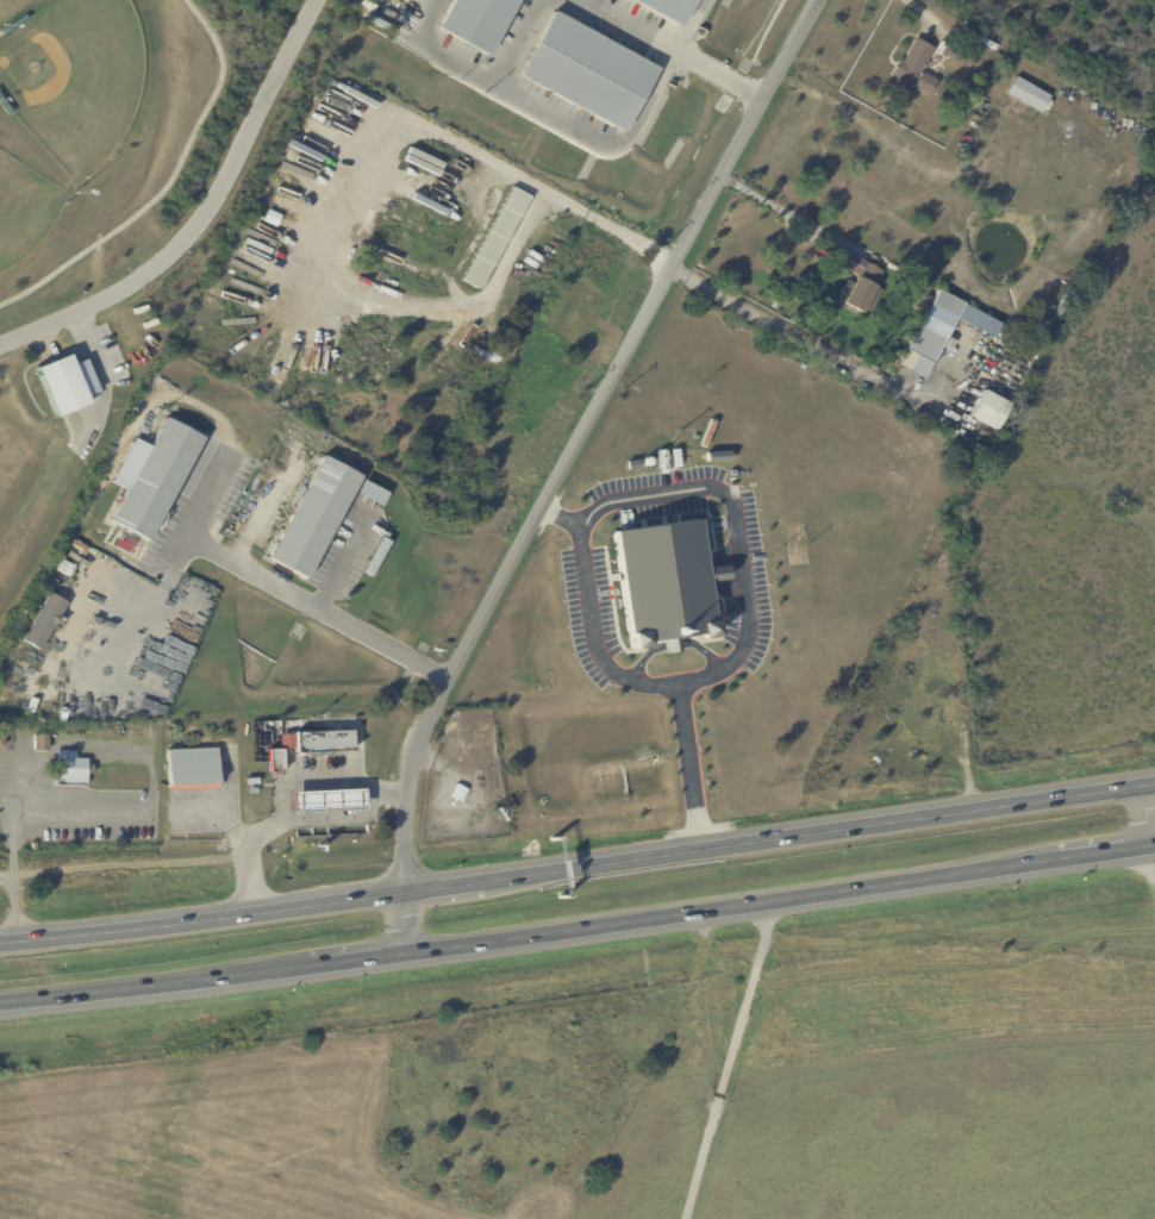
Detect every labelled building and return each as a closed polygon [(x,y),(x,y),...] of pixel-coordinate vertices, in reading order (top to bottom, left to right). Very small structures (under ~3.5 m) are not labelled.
[(440,32),(493,57),(520,0),(455,0),(440,32)] [(694,0),(630,0),(681,25),(694,0)] [(624,130),(656,64),(550,13),(518,79),(624,130)] [(25,17),(26,20),(4,37),(1,32),(24,15),(25,17)] [(918,40),(935,50),(926,64),(928,67),(926,70),(924,70),(922,73),(938,82),(928,99),(889,77),(899,61),(903,62),(916,39),(918,40)] [(949,60),(942,56),(947,45),(962,54),(956,63),(949,60)] [(1037,90),(1028,106),(1009,95),(1013,86),(1014,86),(1018,80),(1037,90)] [(7,117),(0,107),(0,98),(12,114),(8,115),(7,117)] [(516,227),(482,292),(463,281),(513,188),(532,198),(516,227)] [(841,251),(884,273),(872,298),(879,301),(872,314),(864,311),(861,317),(842,307),(845,299),(841,295),(848,282),(853,286),(857,277),(826,262),(834,248),(841,251)] [(212,283),(219,270),(231,276),(224,289),(212,283)] [(920,294),(913,308),(901,302),(909,288),(920,294)] [(939,293),(963,305),(931,367),(906,352),(929,308),(918,302),(923,294),(934,299),(937,292),(939,293)] [(85,406),(51,420),(32,371),(65,357),(85,406)] [(985,394),(1009,407),(993,433),(968,419),(982,393),(985,394)] [(167,419),(205,439),(149,542),(112,521),(167,419)] [(358,480),(360,480),(304,583),(266,562),(321,460),(358,480)] [(386,496),(380,511),(354,498),(361,482),(387,495),(386,496)] [(518,501),(516,506),(491,493),(494,488),(518,501)] [(669,643),(644,645),(645,651),(630,654),(628,638),(630,638),(614,535),(699,521),(705,571),(729,568),(730,581),(708,583),(716,640),(700,643),(699,638),(683,640),(685,651),(670,654),(669,643)] [(139,545),(136,551),(112,537),(116,532),(139,545)] [(67,605),(38,654),(21,643),(49,595),(67,605)] [(296,734),(352,732),(354,751),(298,754),(296,734)] [(49,754),(35,754),(35,737),(49,737),(49,754)] [(170,793),(168,751),(218,749),(220,789),(170,793)] [(274,773),(270,774),(269,751),(283,750),(283,773),(274,773)] [(56,788),(55,754),(76,754),(76,762),(87,762),(87,787),(56,788)] [(370,762),(370,755),(385,754),(385,761),(370,762)] [(486,776),(485,764),(500,763),(501,775),(486,776)] [(487,789),(486,777),(501,776),(502,788),(487,789)] [(288,793),(361,789),(362,809),(289,813),(288,793)] [(492,802),(488,802),(487,790),(502,789),(502,801),(492,802)]
